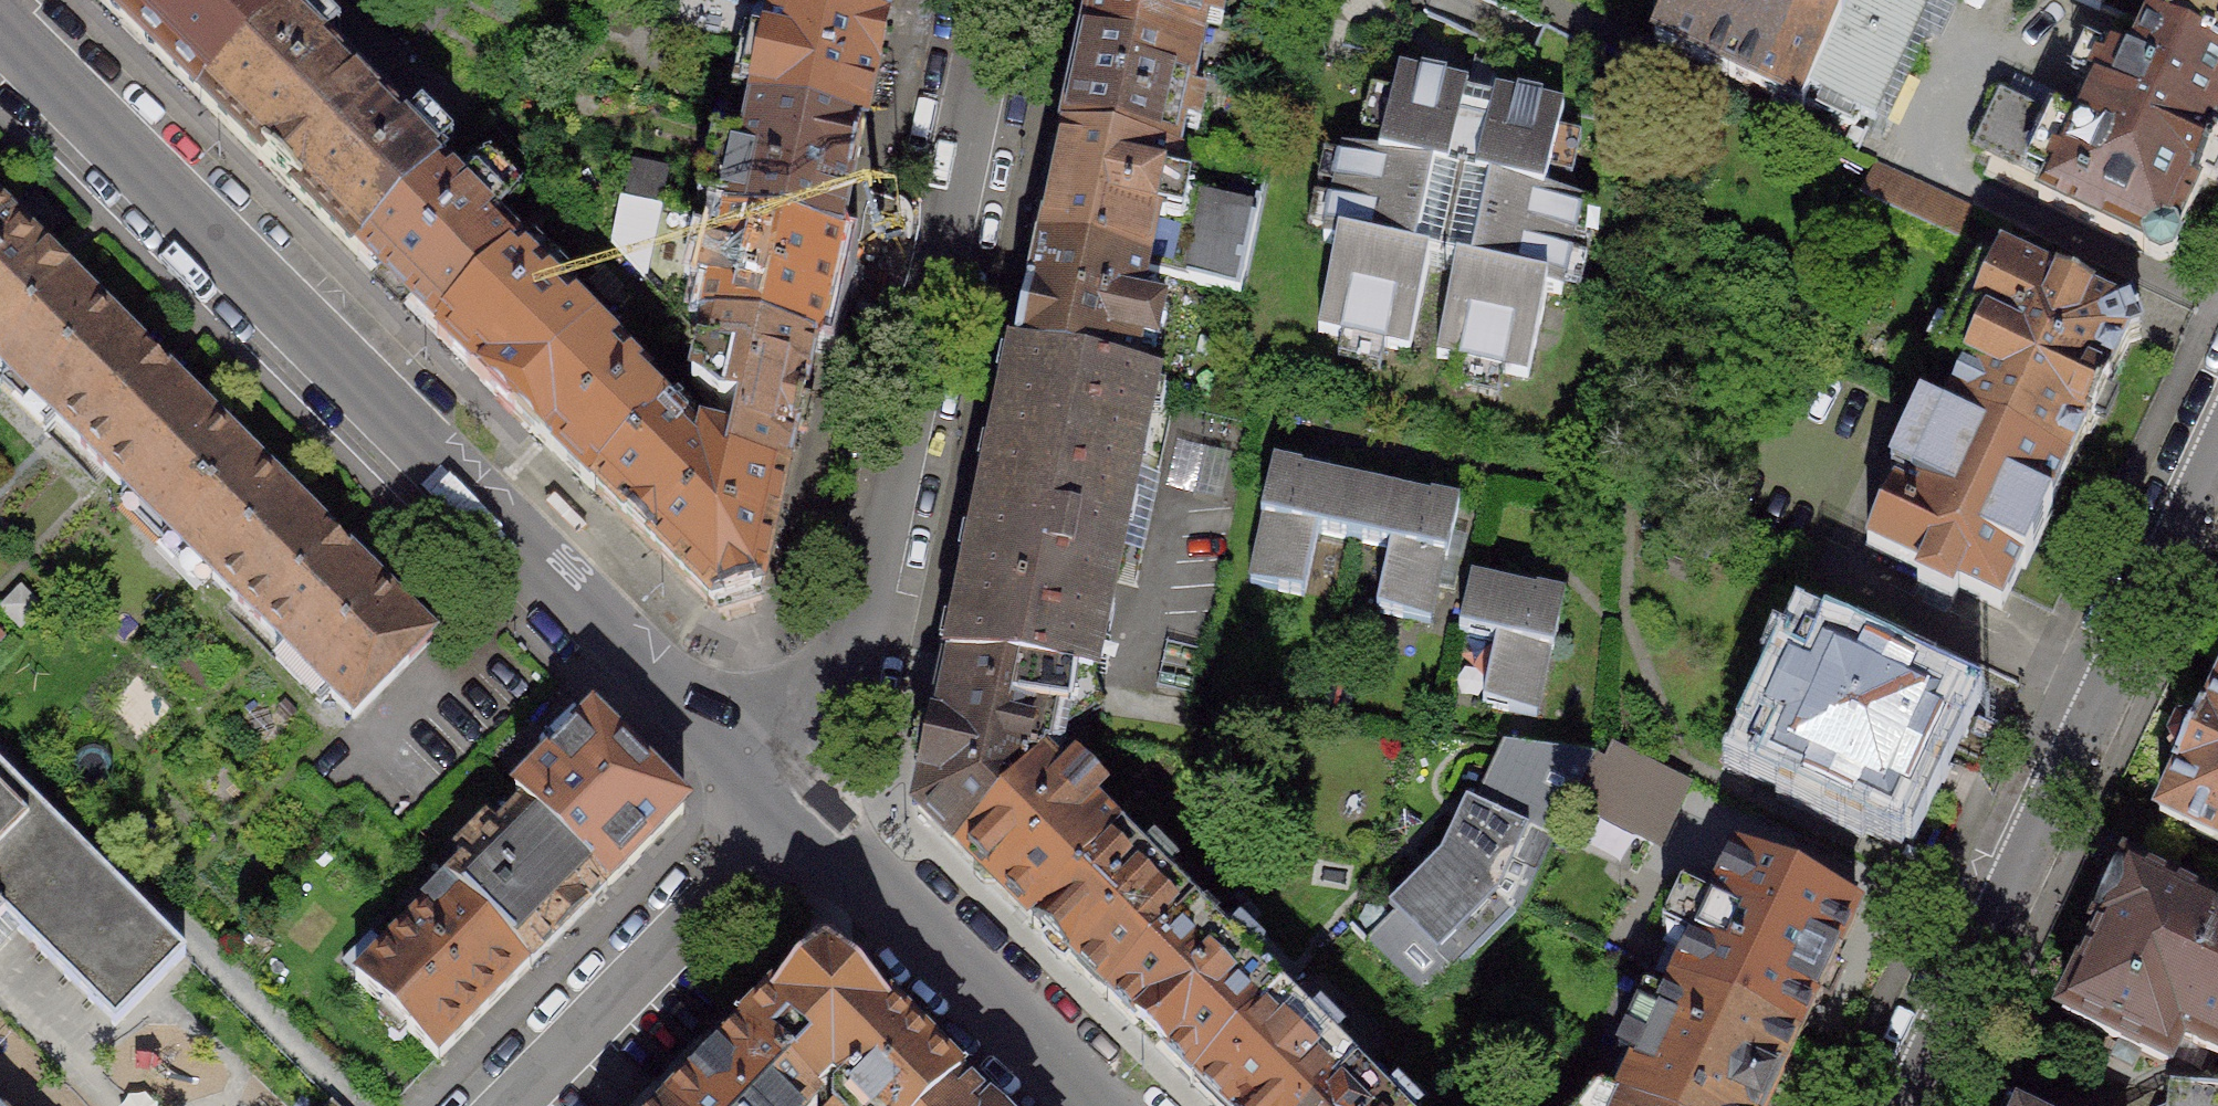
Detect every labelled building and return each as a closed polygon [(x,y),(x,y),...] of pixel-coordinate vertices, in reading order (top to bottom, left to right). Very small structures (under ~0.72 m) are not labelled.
[(203,103),(286,20),(288,17),(271,0),(100,0),(203,103)] [(743,0),(681,0),(676,21),(744,35),(751,2),(743,0)] [(894,0),(772,0),(771,6),(779,8),(887,32),(894,0)] [(1088,44),(1200,68),(1214,0),(1098,0),(1088,44)] [(1841,30),(1778,0),(1677,0),(1656,43),(1802,112),(1805,105),(1841,30)] [(1856,0),(1778,0),(1841,30),(1856,0)] [(1935,0),(1856,0),(1841,30),(1805,105),(1855,129),(1860,118),(1875,125),(1935,0)] [(2101,12),(2107,0),(2076,0),(2101,12)] [(2217,66),(2217,0),(2167,0),(2151,35),(2217,66)] [(862,138),(887,32),(779,8),(754,114),(862,138)] [(203,103),(360,259),(443,176),(286,20),(203,103)] [(2205,178),(2217,151),(2217,66),(2151,35),(2133,71),(2107,59),(2072,133),(2001,99),(1977,150),(2049,183),(2039,203),(2165,262),(2205,178)] [(1088,44),(1066,144),(1179,169),(1200,68),(1088,44)] [(1466,88),(1400,73),(1380,160),(1343,151),(1323,242),(1338,246),(1318,333),(1410,354),(1430,265),(1458,271),(1438,356),(1527,376),(1547,291),(1560,294),(1581,204),(1544,196),(1563,110),(1494,94),(1493,100),(1464,94),(1466,88)] [(837,248),(862,138),(754,114),(729,223),(837,248)] [(1066,144),(1042,252),(1146,275),(1156,232),(1165,234),(1166,229),(1179,169),(1066,144)] [(1969,209),(1878,168),(1864,196),(1956,238),(1969,209)] [(360,259),(439,337),(517,258),(521,255),(494,228),(506,215),(478,188),(466,200),(443,176),(360,259)] [(613,243),(644,277),(659,207),(622,199),(613,243)] [(0,211),(0,349),(69,279),(0,211)] [(1200,236),(1166,229),(1165,234),(1156,232),(1146,275),(1191,285),(1237,293),(1252,225),(1204,214),(1200,236)] [(812,356),(837,248),(729,223),(706,332),(812,356)] [(1042,252),(1018,358),(1132,382),(1146,320),(1136,318),(1146,275),(1042,252)] [(439,337),(518,414),(596,336),(517,258),(439,337)] [(2108,384),(2129,344),(2142,337),(2131,314),(2120,320),(2004,264),(1972,331),(1986,337),(1949,413),(2068,470),(2087,430),(2092,432),(2114,387),(2108,384)] [(69,279),(0,349),(0,367),(171,535),(249,457),(69,279)] [(784,486),(812,356),(706,332),(694,388),(723,417),(735,417),(741,420),(733,458),(730,476),(784,486)] [(518,414),(596,492),(668,421),(642,395),(648,389),(596,336),(518,414)] [(1929,339),(1905,390),(1935,404),(1959,353),(1929,339)] [(1018,358),(984,516),(1121,545),(1155,387),(1132,382),(1018,358)] [(2048,510),(2068,470),(1949,413),(1945,423),(1923,413),(1908,443),(1930,454),(1906,505),(1894,500),(1869,551),(2000,613),(2021,569),(2027,572),(2055,513),(2048,510)] [(780,513),(784,486),(730,476),(733,458),(715,445),(704,452),(668,421),(596,492),(715,609),(761,594),(780,513)] [(403,611),(249,457),(171,535),(354,720),(411,663),(410,662),(434,638),(426,630),(423,633),(402,612),(403,611)] [(1304,470),(1275,463),(1262,520),(1266,521),(1251,585),(1303,597),(1318,532),(1355,540),(1366,488),(1303,473),(1304,470)] [(1429,501),(1366,488),(1355,540),(1391,548),(1377,612),(1430,624),(1444,558),(1448,558),(1460,504),(1430,497),(1429,501)] [(984,516),(950,665),(1075,685),(1092,687),(1121,545),(984,516)] [(1328,589),(1373,601),(1386,552),(1341,540),(1328,589)] [(1535,594),(1472,581),(1461,636),(1497,643),(1484,707),(1536,718),(1549,652),(1555,653),(1566,596),(1536,590),(1535,594)] [(1943,733),(1957,703),(1917,684),(1922,673),(1873,650),(1868,660),(1800,628),(1777,676),(1786,680),(1767,721),(1759,717),(1738,764),(1803,794),(1798,805),(1847,827),(1852,816),(1896,836),(1909,808),(1919,812),(1932,785),(1923,781),(1932,760),(1941,764),(1953,738),(1943,733)] [(918,812),(960,853),(1044,767),(1037,759),(1047,758),(1056,727),(1070,727),(1075,685),(950,665),(918,812)] [(2205,720),(2199,718),(2193,731),(2176,735),(2168,750),(2176,766),(2170,779),(2175,781),(2156,821),(2217,850),(2217,693),(2205,720)] [(609,890),(685,813),(594,723),(518,800),(528,810),(609,890)] [(1349,930),(1425,1003),(1458,977),(1524,912),(1594,757),(1509,746),(1451,867),(1380,936),(1361,919),(1349,930)] [(960,853),(1033,926),(1120,842),(1044,767),(960,853)] [(9,921),(116,1026),(186,956),(0,773),(0,930),(9,921)] [(530,968),(609,890),(528,810),(450,888),(530,968)] [(1033,926),(1109,1000),(1193,915),(1120,842),(1033,926)] [(1796,1044),(1856,918),(1736,862),(1675,987),(1796,1044)] [(2128,872),(2122,884),(2106,886),(2095,908),(2103,922),(2087,954),(2093,957),(2064,1016),(2162,1063),(2173,1061),(2182,1041),(2217,1058),(2217,916),(2128,872)] [(437,1062),(530,968),(450,888),(356,981),(437,1062)] [(1109,1000),(1193,1086),(1279,1001),(1193,915),(1109,1000)] [(826,953),(744,1035),(813,1103),(833,1083),(844,1094),(836,1103),(836,1105),(940,1105),(960,1086),(826,953)] [(1796,1044),(1675,987),(1622,1102),(1631,1105),(1767,1105),(1796,1044)] [(1213,1105),(1324,1105),(1355,1076),(1279,1001),(1193,1086),(1213,1105)] [(813,1103),(744,1035),(674,1105),(816,1105),(813,1103)] [(1355,1076),(1324,1105),(1385,1105),(1355,1076)] [(960,1086),(940,1105),(980,1105),(960,1086)] [(2171,1088),(2170,1105),(2217,1105),(2217,1092),(2171,1088)]
